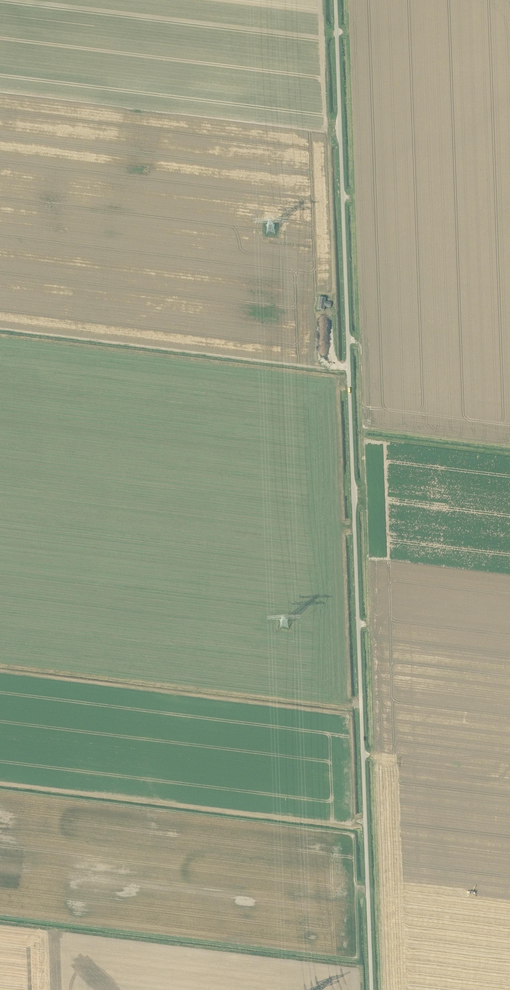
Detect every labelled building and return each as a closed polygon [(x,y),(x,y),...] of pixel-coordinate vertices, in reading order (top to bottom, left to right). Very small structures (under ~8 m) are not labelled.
[(317,309),(324,310),(324,306),(330,307),(331,302),(325,302),(325,298),(319,297),(317,309)]
